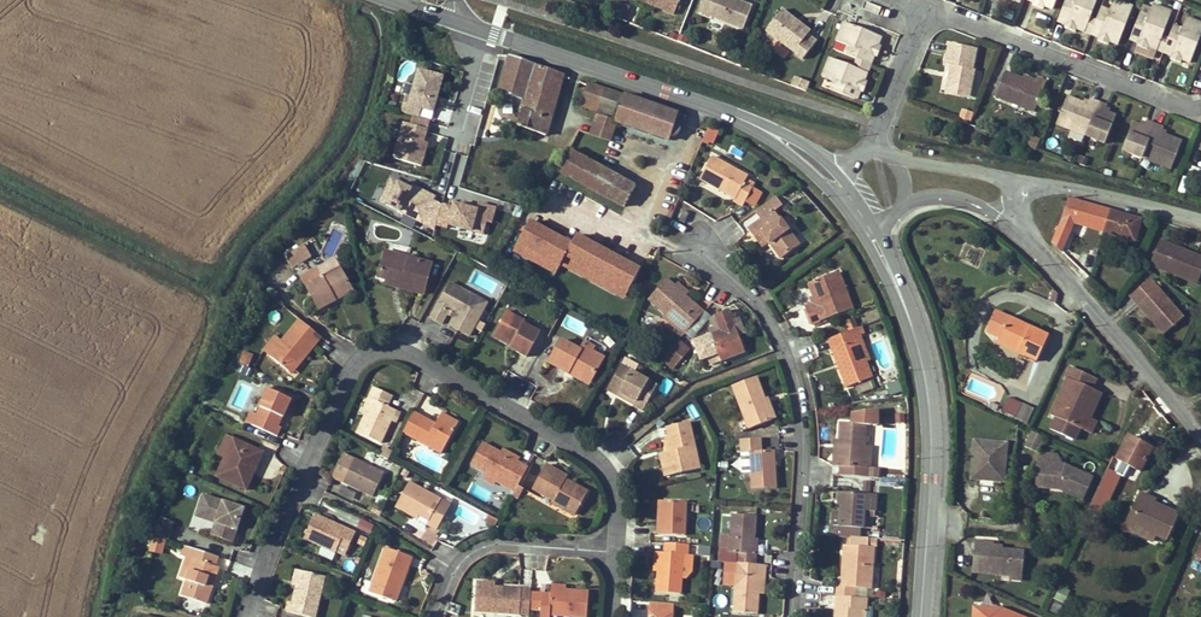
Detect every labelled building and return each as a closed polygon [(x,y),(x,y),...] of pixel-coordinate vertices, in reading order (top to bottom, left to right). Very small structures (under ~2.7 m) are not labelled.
[(653,4),(671,10),(675,0),(643,0),(653,4)] [(697,9),(742,26),(751,4),(740,0),(701,0),(697,9)] [(1033,4),(1032,4),(1044,9),(1045,6),(1052,9),(1056,0),(1034,0),(1033,4)] [(1089,16),(1096,0),(1064,0),(1056,18),(1066,22),(1064,27),(1076,32),(1077,29),(1083,31),(1089,16)] [(1097,40),(1108,44),(1109,42),(1117,45),(1133,6),(1119,0),(1114,0),(1110,10),(1102,6),(1096,19),(1091,32),(1099,35),(1098,39),(1097,40)] [(627,19),(628,4),(618,4),(617,18),(627,19)] [(1148,50),(1149,47),(1157,50),(1163,34),(1172,11),(1153,4),(1148,15),(1139,11),(1129,37),(1138,40),(1137,45),(1148,50)] [(809,29),(781,8),(765,29),(801,56),(814,39),(806,34),(809,29)] [(1083,31),(1083,33),(1090,36),(1098,39),(1099,35),(1091,32),(1096,19),(1089,16),(1083,31)] [(1164,49),(1172,53),(1170,57),(1170,58),(1182,62),(1182,60),(1190,63),(1200,35),(1200,23),(1186,17),(1181,28),(1174,25),(1168,37),(1164,49)] [(844,22),(837,40),(848,45),(844,54),(857,59),(869,64),(873,54),(876,56),(877,56),(881,46),(878,45),(881,37),(844,22)] [(1170,57),(1172,53),(1164,49),(1168,37),(1163,34),(1157,50),(1156,51),(1170,57)] [(950,64),(947,84),(971,88),(974,67),(972,67),(975,47),(948,43),(944,64),(950,64)] [(867,71),(869,72),(876,56),(873,54),(869,64),(857,59),(854,66),(867,71)] [(498,92),(524,100),(534,65),(508,55),(498,92)] [(854,66),(830,57),(823,77),(834,81),(831,90),(855,99),(858,90),(863,92),(868,80),(864,79),(867,71),(854,66)] [(516,126),(545,135),(562,77),(563,75),(534,65),(524,100),(518,120),(516,126)] [(410,94),(405,92),(400,111),(432,120),(444,74),(417,67),(410,94)] [(994,96),(1032,111),(1044,81),(1034,77),(1033,79),(1032,82),(1021,78),(1003,71),(994,96)] [(795,75),(791,84),(805,91),(809,81),(795,75)] [(597,108),(618,115),(625,96),(587,83),(579,106),(596,112),(597,108)] [(945,94),(970,98),(971,88),(947,84),(945,94)] [(625,96),(618,115),(616,119),(615,122),(668,140),(677,114),(625,96)] [(1067,96),(1056,124),(1084,135),(1105,143),(1116,115),(1110,113),(1105,111),(1106,108),(1107,104),(1090,98),(1088,102),(1087,104),(1082,102),(1067,96)] [(596,112),(616,119),(618,115),(597,108),(596,112)] [(957,119),(969,122),(972,112),(960,108),(957,119)] [(392,158),(420,167),(434,122),(414,115),(411,124),(404,121),(392,158)] [(597,118),(591,135),(611,142),(617,125),(597,118)] [(1133,122),(1123,150),(1142,157),(1171,169),(1182,140),(1164,134),(1160,132),(1161,130),(1163,126),(1147,120),(1145,123),(1144,126),(1140,124),(1133,122)] [(697,169),(715,128),(707,125),(691,166),(697,169)] [(1026,134),(1022,145),(1035,149),(1039,138),(1026,134)] [(618,179),(567,151),(557,171),(608,198),(618,179)] [(734,202),(742,206),(754,185),(746,180),(747,177),(712,157),(700,179),(735,199),(734,202)] [(391,175),(380,200),(480,244),(497,208),(480,201),(475,212),(391,175)] [(634,187),(618,179),(608,198),(624,207),(634,187)] [(782,193),(777,197),(782,203),(787,200),(782,193)] [(760,220),(748,229),(758,243),(765,238),(768,242),(780,258),(798,245),(773,211),(780,206),(774,197),(754,211),(760,220)] [(1053,242),(1061,250),(1073,222),(1075,218),(1100,225),(1099,230),(1103,231),(1109,211),(1070,200),(1064,216),(1053,242)] [(683,211),(679,222),(683,223),(686,217),(687,218),(689,213),(683,211)] [(1134,240),(1140,219),(1109,211),(1103,231),(1134,240)] [(1073,222),(1099,230),(1100,225),(1075,218),(1073,222)] [(576,234),(573,240),(529,219),(512,254),(556,275),(560,267),(627,299),(643,266),(576,234)] [(768,242),(765,238),(758,243),(761,247),(768,242)] [(1162,240),(1154,266),(1200,280),(1200,253),(1198,252),(1197,255),(1182,250),(1183,247),(1162,240)] [(1198,252),(1183,247),(1182,250),(1197,255),(1198,252)] [(299,264),(304,262),(298,249),(293,251),(299,264)] [(384,252),(377,278),(387,280),(402,284),(401,289),(423,295),(432,264),(384,252)] [(319,310),(335,301),(333,297),(350,288),(340,267),(322,277),(317,268),(310,273),(301,277),(319,310)] [(838,272),(834,273),(841,291),(843,290),(845,289),(838,272)] [(813,305),(804,308),(810,325),(814,324),(826,319),(851,310),(843,290),(841,291),(834,273),(808,283),(813,297),(816,304),(813,305)] [(648,299),(665,315),(678,326),(675,329),(683,336),(703,313),(685,296),(674,286),(666,279),(648,299)] [(401,289),(402,284),(387,280),(386,285),(401,289)] [(1147,319),(1162,336),(1181,318),(1146,280),(1127,298),(1136,308),(1138,305),(1149,317),(1147,319)] [(458,286),(451,282),(431,318),(442,324),(449,310),(456,313),(450,325),(470,336),(487,302),(479,297),(470,300),(460,294),(458,286)] [(674,286),(685,296),(688,293),(677,283),(674,286)] [(460,294),(470,300),(479,297),(459,286),(458,286),(460,294)] [(353,292),(350,288),(333,297),(335,301),(353,292)] [(1138,305),(1136,308),(1147,319),(1149,317),(1138,305)] [(507,310),(495,333),(512,343),(510,346),(510,347),(527,357),(540,332),(525,324),(525,321),(507,310)] [(710,335),(721,362),(745,352),(738,335),(729,310),(714,315),(720,331),(710,335)] [(1047,336),(1007,318),(996,313),(987,333),(998,337),(996,342),(1013,350),(1014,347),(1019,349),(1018,352),(1017,354),(1036,362),(1047,336)] [(675,329),(678,326),(665,315),(663,317),(675,329)] [(849,331),(857,328),(854,319),(846,322),(849,331)] [(300,320),(282,342),(270,356),(288,371),(300,357),(303,360),(321,338),(300,320)] [(857,340),(861,339),(857,328),(849,331),(827,340),(831,350),(835,349),(842,366),(838,367),(846,387),(872,378),(866,361),(857,340)] [(510,346),(512,343),(495,333),(493,336),(510,346)] [(264,351),(270,356),(282,342),(276,336),(264,351)] [(870,360),(861,339),(857,340),(866,361),(870,360)] [(582,347),(579,351),(560,340),(548,362),(568,374),(571,368),(592,380),(604,359),(601,357),(591,352),(582,347)] [(684,353),(687,350),(679,342),(661,363),(671,371),(686,354),(684,353)] [(593,348),(584,343),(582,347),(591,352),(593,348)] [(842,366),(835,349),(831,350),(838,367),(842,366)] [(243,351),(238,363),(248,368),(253,355),(243,351)] [(639,363),(626,355),(609,387),(636,401),(634,404),(633,406),(642,411),(657,385),(634,372),(639,363)] [(291,374),(303,360),(300,357),(288,371),(291,374)] [(589,385),(592,380),(571,368),(568,374),(589,385)] [(1065,378),(1067,379),(1051,415),(1080,429),(1085,417),(1083,416),(1094,391),(1090,389),(1095,379),(1070,368),(1065,378)] [(748,430),(772,421),(764,399),(756,378),(732,387),(743,416),(748,430)] [(889,396),(902,393),(899,380),(886,383),(889,396)] [(269,387),(257,415),(252,425),(278,437),(282,428),(278,427),(284,413),(292,397),(269,387)] [(634,404),(636,401),(609,387),(607,389),(634,404)] [(368,398),(372,399),(366,413),(356,433),(380,444),(395,410),(387,406),(392,396),(373,388),(368,398)] [(1100,394),(1094,391),(1083,416),(1085,417),(1080,429),(1083,431),(1100,394)] [(288,414),(295,398),(292,397),(284,413),(288,414)] [(372,399),(368,398),(362,412),(366,413),(372,399)] [(768,398),(764,399),(772,421),(776,419),(768,398)] [(1028,422),(1032,405),(1005,398),(1001,415),(1028,422)] [(994,401),(991,408),(998,411),(1001,404),(994,401)] [(441,413),(435,424),(414,412),(402,432),(441,454),(459,423),(441,413)] [(246,423),(252,425),(257,415),(251,413),(246,423)] [(672,451),(667,452),(659,454),(664,477),(699,469),(689,422),(666,427),(668,438),(672,451)] [(879,469),(870,468),(863,468),(864,447),(866,425),(841,423),(839,440),(839,457),(834,456),(833,466),(839,466),(838,476),(879,478),(879,469)] [(1025,447),(1036,452),(1043,437),(1031,432),(1025,447)] [(226,458),(235,439),(228,435),(219,454),(226,458)] [(1128,437),(1116,459),(1139,472),(1152,450),(1128,437)] [(399,452),(404,441),(399,438),(393,449),(399,452)] [(266,452),(235,439),(226,458),(218,477),(245,489),(253,470),(257,471),(266,452)] [(740,440),(741,455),(749,454),(751,489),(777,488),(775,450),(762,451),(762,439),(740,440)] [(285,441),(282,447),(296,454),(299,448),(285,441)] [(528,468),(518,463),(500,453),(483,443),(471,464),(485,472),(505,483),(504,487),(505,487),(502,493),(512,498),(513,496),(518,486),(528,468)] [(985,447),(974,445),(970,484),(980,485),(981,481),(994,481),(994,486),(1003,487),(1007,448),(997,448),(996,455),(985,454),(985,447)] [(864,447),(863,468),(870,468),(872,448),(864,447)] [(997,448),(985,447),(985,454),(996,455),(997,448)] [(502,449),(500,453),(518,463),(520,459),(502,449)] [(1039,453),(1038,463),(1043,463),(1061,464),(1056,454),(1039,453)] [(383,474),(343,454),(333,474),(344,479),(357,486),(356,490),(372,497),(383,474)] [(1038,463),(1037,463),(1035,488),(1063,490),(1064,488),(1060,486),(1042,485),(1043,463),(1038,463)] [(1066,465),(1061,464),(1043,463),(1042,485),(1060,486),(1064,488),(1063,490),(1063,491),(1083,499),(1093,478),(1066,465)] [(568,477),(546,465),(532,489),(552,500),(551,503),(560,508),(562,504),(577,512),(588,492),(573,484),(571,488),(566,486),(568,482),(566,480),(568,477)] [(248,490),(257,471),(253,470),(245,489),(248,490)] [(504,487),(505,483),(485,472),(486,484),(489,485),(496,482),(504,487)] [(1092,502),(1104,508),(1118,478),(1105,472),(1092,502)] [(331,478),(342,483),(344,479),(333,474),(331,478)] [(356,490),(357,486),(344,479),(342,483),(356,490)] [(450,505),(409,483),(395,507),(410,516),(412,512),(419,516),(428,521),(426,524),(436,530),(450,505)] [(519,499),(524,489),(518,486),(513,496),(519,499)] [(842,493),(841,505),(839,527),(864,529),(864,518),(865,512),(874,513),(876,495),(842,493)] [(1139,494),(1123,528),(1138,535),(1141,528),(1155,535),(1167,540),(1178,515),(1153,504),(1147,501),(1148,498),(1139,494)] [(234,543),(245,509),(205,495),(199,513),(219,519),(217,523),(213,536),(234,543)] [(686,502),(662,500),(661,523),(658,523),(658,524),(657,532),(657,534),(684,536),(686,502)] [(1102,515),(1104,508),(1092,502),(1089,509),(1102,515)] [(574,517),(577,512),(562,504),(560,508),(574,517)] [(198,517),(217,523),(219,519),(199,513),(198,517)] [(737,563),(756,564),(756,555),(753,555),(754,538),(755,516),(731,514),(729,553),(737,554),(737,563)] [(337,525),(314,515),(303,538),(335,553),(337,549),(347,553),(355,533),(345,529),(343,533),(335,530),(337,525)] [(161,519),(154,535),(169,540),(175,523),(161,519)] [(357,531),(370,536),(374,525),(361,520),(357,531)] [(345,529),(337,525),(335,530),(343,533),(345,529)] [(1141,528),(1138,535),(1152,541),(1155,535),(1141,528)] [(994,545),(994,543),(975,542),(973,572),(1010,576),(1010,574),(1022,575),(1024,552),(1003,550),(993,549),(994,545)] [(659,553),(658,571),(656,592),(680,594),(683,554),(687,555),(688,545),(665,543),(664,553),(659,553)] [(695,554),(710,555),(710,547),(696,545),(695,554)] [(874,547),(844,545),(842,574),(846,575),(845,587),(841,587),(837,587),(836,596),(853,597),(854,588),(870,589),(874,547)] [(184,558),(193,561),(187,581),(181,596),(205,605),(218,568),(215,567),(218,557),(184,546),(181,556),(184,558)] [(392,601),(398,584),(401,585),(412,558),(385,548),(369,592),(392,601)] [(193,561),(184,558),(178,578),(187,581),(193,561)] [(760,578),(764,579),(765,565),(756,564),(737,563),(733,612),(758,614),(759,594),(760,578)] [(292,586),(297,587),(301,571),(296,570),(292,586)] [(288,602),(286,613),(304,616),(315,616),(325,577),(301,571),(297,587),(293,603),(288,602)] [(401,585),(398,584),(392,601),(395,603),(401,585)] [(485,586),(475,585),(473,611),(529,615),(529,610),(531,594),(531,590),(485,586)] [(1058,586),(1053,600),(1063,603),(1068,590),(1058,586)] [(550,615),(560,616),(573,616),(587,616),(589,592),(566,591),(552,589),(552,596),(531,594),(529,610),(540,610),(540,616),(550,616),(550,615)] [(865,611),(866,598),(853,597),(836,596),(835,608),(839,609),(838,616),(861,616),(861,610),(865,611)] [(996,606),(971,605),(970,616),(1026,616),(996,606)]
